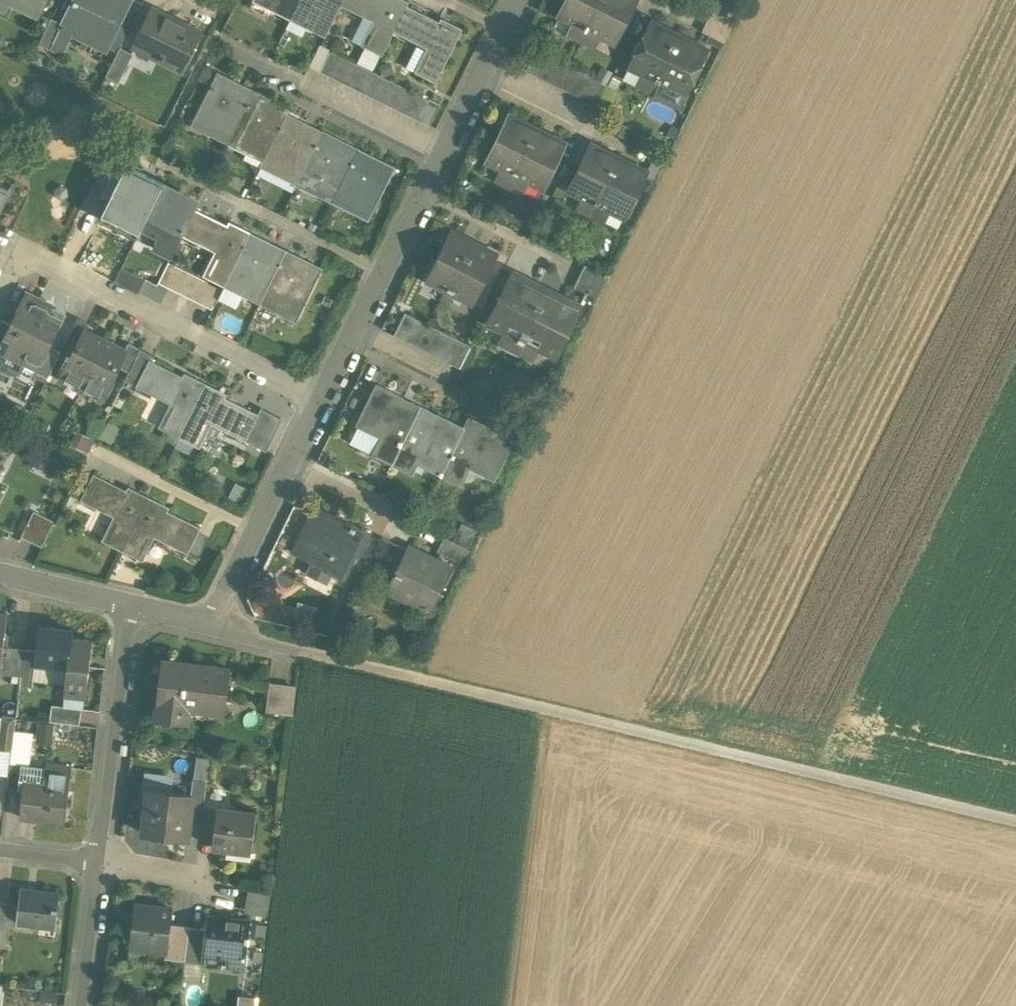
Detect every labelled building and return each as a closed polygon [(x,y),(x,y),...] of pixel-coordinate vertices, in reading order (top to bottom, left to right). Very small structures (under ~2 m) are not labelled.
[(40,13),(47,0),(15,0),(40,13)] [(63,22),(62,24),(108,46),(131,0),(73,0),(63,22)] [(276,2),(272,10),(289,18),(293,11),(298,0),(271,0),(276,2)] [(293,11),(312,20),(308,28),(326,37),(342,5),(344,0),(298,0),(293,11)] [(342,5),(379,23),(367,47),(383,55),(395,32),(407,6),(410,2),(406,0),(344,0),(342,5)] [(561,15),(588,28),(602,0),(568,0),(561,15)] [(588,28),(616,42),(636,0),(602,0),(588,28)] [(440,22),(407,6),(395,32),(432,50),(420,74),(437,82),(464,29),(442,18),(440,22)] [(200,31),(153,8),(134,47),(159,59),(161,55),(166,57),(164,61),(181,69),(200,31)] [(735,19),(714,9),(703,31),(724,42),(735,19)] [(63,22),(51,17),(39,41),(51,46),(62,24),(63,22)] [(680,36),(653,23),(631,66),(656,78),(659,79),(680,36)] [(680,36),(659,79),(686,93),(707,49),(680,36)] [(322,45),(311,66),(321,71),(331,51),(332,50),(322,45)] [(121,47),(107,75),(119,82),(133,53),(121,47)] [(549,54),(537,49),(526,70),(538,76),(549,54)] [(331,51),(321,71),(332,77),(342,56),(331,51)] [(549,54),(538,76),(549,81),(559,60),(549,54)] [(342,56),(332,77),(343,82),(353,62),(342,56)] [(570,65),(559,60),(549,81),(559,86),(570,65)] [(364,67),(353,62),(343,82),(354,87),(364,67)] [(580,70),(570,65),(559,86),(570,91),(580,70)] [(375,72),(364,67),(354,87),(365,93),(375,72)] [(580,70),(570,91),(580,97),(591,75),(580,70)] [(239,82),(218,72),(196,117),(215,126),(211,134),(229,143),(232,135),(252,95),(236,88),(239,82)] [(386,77),(375,72),(365,93),(375,98),(386,77)] [(602,81),(591,75),(580,97),(592,102),(602,81)] [(386,77),(375,98),(386,103),(396,83),(386,77)] [(656,78),(650,90),(655,93),(655,92),(661,81),(659,79),(656,78)] [(619,89),(602,81),(592,102),(608,110),(619,89)] [(686,93),(661,81),(655,92),(655,93),(680,105),(686,93)] [(396,83),(386,103),(397,109),(407,88),(396,83)] [(418,93),(407,88),(397,109),(408,114),(418,93)] [(252,95),(232,135),(250,144),(246,152),(264,161),(265,158),(288,112),(272,105),(275,100),(255,90),(252,95)] [(429,99),(418,93),(408,114),(419,119),(429,99)] [(308,122),(288,112),(265,158),(283,167),(279,175),(297,184),(301,176),(321,136),(305,128),(308,122)] [(510,116),(488,160),(516,174),(538,129),(510,116)] [(566,143),(538,129),(516,174),(544,188),(566,143)] [(344,140),(324,130),(321,136),(301,176),(319,185),(315,193),(333,202),(337,194),(357,154),(341,146),(344,140)] [(620,158),(593,145),(571,189),(598,202),(620,158)] [(357,154),(337,194),(354,203),(350,211),(370,220),(396,166),(395,166),(392,172),(376,164),(379,158),(360,148),(357,154)] [(620,158),(598,202),(626,216),(647,171),(620,158)] [(103,193),(111,197),(127,164),(119,160),(103,193)] [(164,182),(127,164),(111,197),(101,218),(137,237),(164,182)] [(200,200),(164,182),(137,237),(173,255),(183,235),(196,208),(200,200)] [(0,187),(0,208),(8,191),(0,187)] [(235,227),(196,208),(183,235),(219,253),(208,277),(225,285),(251,231),(237,224),(235,227)] [(287,249),(251,231),(225,285),(260,303),(287,249)] [(475,242),(452,231),(429,279),(451,290),(475,242)] [(475,242),(451,290),(474,301),(497,253),(475,242)] [(323,267),(287,249),(260,303),(296,321),(323,267)] [(180,267),(169,262),(159,282),(170,288),(180,267)] [(608,276),(585,265),(575,286),(597,297),(608,276)] [(147,278),(123,266),(115,281),(139,293),(147,278)] [(180,267),(170,288),(181,293),(191,272),(180,267)] [(201,277),(191,272),(181,293),(191,298),(201,277)] [(547,290),(514,274),(490,322),(506,330),(520,337),(513,351),(516,353),(547,290)] [(201,277),(191,298),(202,304),(213,283),(201,277)] [(223,288),(213,283),(202,304),(212,309),(223,288)] [(580,306),(547,290),(516,353),(519,354),(526,340),(541,347),(556,355),(580,306)] [(26,292),(10,325),(17,329),(5,353),(25,363),(26,361),(38,367),(40,368),(50,347),(63,321),(48,314),(53,305),(26,292)] [(406,313),(395,335),(407,341),(418,318),(406,313)] [(90,322),(78,316),(66,341),(77,346),(85,330),(86,330),(90,322)] [(418,318),(407,341),(417,346),(429,324),(418,318)] [(429,324),(417,346),(428,351),(439,329),(429,324)] [(450,334),(439,329),(428,351),(439,357),(450,334)] [(77,346),(62,376),(83,386),(105,340),(86,330),(85,330),(77,346)] [(520,337),(506,330),(499,344),(513,351),(520,337)] [(450,334),(439,357),(450,362),(461,339),(450,334)] [(472,345),(461,339),(450,362),(461,367),(472,345)] [(105,340),(83,386),(104,396),(119,367),(127,350),(125,350),(105,340)] [(541,347),(526,340),(519,354),(534,362),(541,347)] [(140,348),(129,342),(125,350),(127,350),(119,367),(129,372),(135,358),(140,348)] [(50,347),(40,368),(38,367),(36,371),(48,377),(61,352),(50,347)] [(147,364),(135,358),(129,372),(124,380),(136,386),(147,364)] [(190,379),(149,359),(147,364),(136,386),(174,405),(163,429),(180,437),(207,382),(192,375),(190,379)] [(258,413),(219,393),(221,389),(207,382),(180,437),(196,445),(208,421),(245,439),(256,417),(258,413)] [(421,406),(377,384),(357,425),(381,437),(373,454),(393,464),(421,406)] [(0,397),(0,411),(7,414),(13,403),(0,397)] [(465,428),(421,406),(393,464),(413,474),(421,457),(445,468),(465,428)] [(256,417),(245,439),(256,445),(267,423),(256,417)] [(515,438),(471,417),(465,428),(445,468),(442,475),(462,485),(470,467),(495,479),(515,438)] [(93,478),(79,471),(69,492),(82,499),(93,478)] [(135,493),(95,473),(93,478),(82,499),(119,518),(107,542),(123,550),(150,496),(136,489),(135,493)] [(164,503),(150,496),(123,550),(140,559),(152,535),(189,553),(200,531),(202,527),(163,507),(164,503)] [(369,533),(315,506),(293,550),(347,577),(355,560),(368,534),(369,533)] [(55,521),(34,511),(22,536),(42,546),(55,521)] [(455,536),(471,544),(479,528),(463,520),(455,536)] [(210,537),(200,531),(189,553),(199,558),(210,537)] [(368,534),(355,560),(366,566),(379,539),(368,534)] [(472,550),(443,536),(436,550),(465,564),(472,550)] [(451,566),(408,545),(386,590),(412,603),(415,597),(431,605),(451,566)] [(256,598),(260,613),(275,609),(271,594),(256,598)] [(0,612),(0,669),(1,669),(4,647),(9,613),(0,612)] [(73,630),(40,626),(36,650),(34,667),(36,667),(56,670),(56,665),(68,667),(72,638),(73,630)] [(93,640),(72,638),(68,667),(65,694),(85,696),(86,696),(93,640)] [(4,647),(1,669),(0,669),(0,673),(21,675),(25,649),(4,647)] [(36,650),(25,649),(21,675),(21,676),(22,676),(34,677),(36,667),(34,667),(36,650)] [(225,707),(230,668),(162,660),(154,719),(182,723),(184,702),(225,707)] [(34,677),(22,676),(21,686),(33,687),(34,677)] [(296,687),(270,684),(266,710),(293,714),(296,687)] [(85,696),(65,694),(64,706),(82,709),(83,709),(85,696)] [(64,706),(52,705),(50,721),(79,725),(82,709),(64,706)] [(3,716),(0,744),(0,748),(12,750),(15,730),(16,717),(3,716)] [(34,732),(15,730),(12,750),(11,762),(23,764),(30,765),(34,732)] [(23,764),(11,762),(8,787),(20,789),(20,788),(23,764)] [(72,768),(47,764),(46,767),(44,785),(24,783),(24,789),(20,816),(66,823),(72,768)] [(30,765),(23,764),(20,788),(24,789),(24,783),(44,785),(46,767),(30,765)] [(206,780),(193,778),(191,793),(194,794),(192,808),(203,809),(203,805),(206,780)] [(191,793),(150,788),(144,834),(188,839),(192,808),(194,794),(191,793)] [(217,807),(203,805),(203,809),(200,830),(214,832),(217,807)] [(256,812),(217,807),(214,832),(212,848),(227,850),(251,853),(256,812)] [(251,853),(227,850),(226,857),(250,860),(251,853)] [(60,892),(21,888),(17,923),(56,927),(60,892)] [(271,912),(273,890),(249,888),(248,910),(271,912)] [(157,912),(135,909),(130,946),(166,950),(168,950),(171,925),(173,911),(157,909),(157,912)] [(250,921),(226,918),(225,923),(208,920),(206,929),(202,963),(226,966),(228,956),(245,958),(250,921)] [(188,927),(171,925),(168,950),(166,950),(165,959),(184,961),(188,927)] [(206,929),(188,927),(184,961),(202,963),(206,929)] [(245,958),(228,956),(226,966),(244,968),(245,958)] [(259,996),(242,995),(241,1005),(259,1005),(259,996)]
